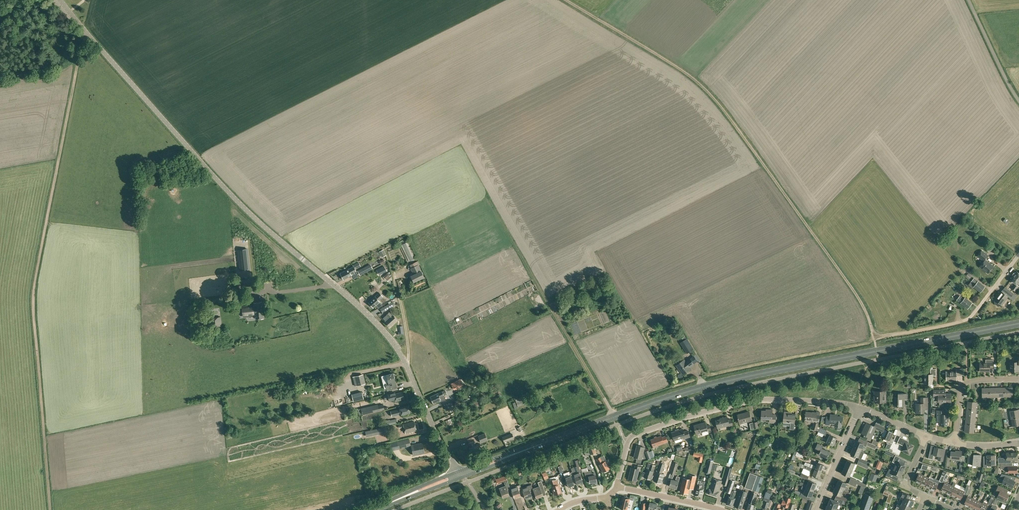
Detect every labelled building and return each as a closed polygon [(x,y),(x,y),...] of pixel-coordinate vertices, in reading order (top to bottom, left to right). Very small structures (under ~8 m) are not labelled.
[(411,260),(415,258),(407,242),(403,244),(411,260)] [(247,249),(237,250),(239,270),(249,269),(247,249)] [(988,273),(994,266),(985,260),(989,255),(982,250),(977,256),(984,261),(979,267),(988,273)] [(411,268),(410,268),(413,275),(411,276),(414,282),(424,277),(421,271),(418,265),(418,264),(411,268)] [(341,274),(340,275),(342,279),(343,279),(351,275),(351,274),(356,271),(354,266),(348,269),(340,273),(341,274)] [(384,266),(377,270),(379,274),(386,271),(384,266)] [(1018,286),(1017,285),(1018,283),(1018,273),(1017,271),(1010,280),(1015,283),(1012,288),(1015,291),(1018,286)] [(390,275),(388,272),(387,273),(386,273),(385,272),(383,274),(384,276),(383,277),(386,280),(388,282),(392,278),(391,274),(390,275)] [(981,292),(985,286),(978,281),(974,278),(971,282),(974,285),(974,287),(981,292)] [(1010,298),(1011,297),(1014,293),(1005,287),(1003,290),(1003,291),(1002,292),(1001,291),(994,301),(995,304),(998,306),(1001,306),(1008,297),(1010,298)] [(378,308),(382,305),(380,302),(378,300),(383,296),(379,293),(369,302),(373,308),(376,305),(378,308)] [(964,299),(960,295),(956,300),(960,303),(961,303),(968,308),(972,303),(965,297),(964,299)] [(254,306),(242,308),(242,315),(255,314),(256,319),(263,318),(261,302),(254,303),(254,306)] [(392,302),(380,309),(382,312),(394,305),(392,302)] [(390,312),(383,318),(385,321),(390,327),(397,320),(392,315),(390,312)] [(221,317),(209,318),(210,328),(222,327),(221,317)] [(680,343),(687,354),(694,349),(687,338),(680,343)] [(675,363),(677,361),(669,353),(667,355),(675,363)] [(1015,356),(1015,362),(1010,362),(1010,371),(1018,371),(1018,364),(1018,356),(1015,356)] [(695,364),(690,357),(685,361),(685,360),(676,366),(683,375),(691,369),(690,368),(695,364)] [(993,361),(993,359),(986,359),(986,362),(980,362),(980,371),(990,371),(990,368),(994,368),(994,361),(993,361)] [(936,367),(936,365),(931,365),(927,365),(927,367),(930,367),(930,369),(930,374),(924,374),(924,384),(928,384),(928,388),(933,388),(933,384),(933,376),(936,376),(936,369),(933,369),(933,367),(936,367)] [(964,375),(964,369),(957,369),(957,372),(947,372),(947,380),(957,380),(957,375),(961,375),(964,375)] [(387,391),(397,388),(393,373),(386,375),(388,382),(385,383),(387,391)] [(362,375),(354,376),(357,385),(364,383),(362,375)] [(430,396),(433,403),(438,401),(439,402),(440,402),(447,399),(443,389),(436,393),(436,394),(430,396)] [(934,397),(940,397),(940,402),(939,402),(939,405),(944,405),(943,402),(951,402),(951,393),(946,394),(945,390),(934,390),(934,397)] [(395,392),(387,394),(389,401),(396,399),(396,401),(401,400),(404,399),(402,391),(395,393),(395,392)] [(886,402),(886,391),(874,391),(874,402),(886,402)] [(894,407),(904,407),(903,398),(907,398),(908,398),(908,394),(907,394),(907,393),(898,393),(898,397),(894,397),(894,407)] [(928,410),(928,397),(920,397),(920,403),(915,403),(916,413),(924,413),(924,410),(928,410)] [(518,407),(523,405),(523,404),(526,403),(525,399),(521,400),(516,402),(518,407)] [(479,400),(473,404),(475,408),(482,404),(479,400)] [(446,410),(451,408),(454,407),(452,401),(449,403),(444,405),(446,410)] [(967,405),(967,409),(976,410),(976,406),(977,402),(968,401),(967,405)] [(362,415),(370,413),(385,409),(383,404),(378,405),(378,404),(361,408),(362,415)] [(401,415),(410,413),(408,406),(400,408),(400,409),(390,411),(392,417),(401,414),(401,415)] [(772,414),(772,410),(769,409),(769,411),(762,410),(761,419),(769,419),(769,423),(776,423),(776,414),(772,414)] [(966,412),(966,416),(975,417),(976,413),(976,410),(967,409),(966,412)] [(1010,411),(1010,415),(1011,419),(1018,417),(1018,411),(1018,409),(1010,411)] [(949,418),(949,414),(944,414),(944,410),(937,410),(937,421),(940,422),(940,425),(948,425),(948,418),(949,418)] [(740,423),(751,420),(749,411),(745,413),(738,415),(740,423)] [(795,423),(796,414),(792,413),(792,412),(785,411),(784,415),(783,422),(790,423),(790,429),(794,429),(795,423)] [(805,421),(814,422),(814,421),(819,421),(819,416),(816,416),(817,413),(812,412),(812,413),(806,412),(805,421)] [(843,417),(835,416),(835,415),(830,415),(830,417),(826,417),(826,424),(829,425),(830,423),(835,423),(835,426),(841,427),(842,424),(843,417)] [(966,420),(965,424),(974,425),(975,421),(975,417),(966,416),(966,420)] [(728,420),(727,417),(723,418),(723,419),(716,421),(717,428),(729,425),(729,426),(732,425),(731,419),(728,420)] [(1011,419),(1012,422),(1012,426),(1018,425),(1018,417),(1011,419)] [(416,430),(414,421),(403,424),(399,425),(400,428),(404,427),(405,433),(410,432),(410,434),(412,433),(412,432),(416,430)] [(705,422),(694,425),(696,434),(702,432),(703,435),(708,434),(708,432),(712,431),(710,425),(706,426),(705,422)] [(818,431),(820,427),(818,426),(819,423),(814,422),(812,429),(813,429),(812,430),(816,431),(816,430),(817,430),(818,431)] [(866,423),(861,434),(864,435),(865,435),(864,437),(870,440),(871,438),(876,429),(883,432),(885,428),(884,427),(876,424),(874,427),(866,423)] [(965,427),(965,431),(974,432),(974,428),(974,425),(965,424),(965,427)] [(820,427),(818,431),(818,432),(823,434),(828,436),(826,441),(827,441),(827,442),(833,445),(836,438),(830,435),(831,434),(826,431),(827,430),(820,427)] [(684,432),(683,429),(672,432),(674,440),(684,437),(685,438),(690,437),(688,430),(684,432)] [(889,450),(894,440),(891,438),(894,433),(887,430),(883,439),(887,441),(886,443),(888,444),(886,448),(885,447),(884,448),(889,451),(889,450)] [(480,443),(487,440),(485,433),(478,436),(480,443)] [(512,433),(502,437),(504,442),(505,444),(507,443),(514,440),(514,438),(512,433)] [(668,442),(665,435),(662,437),(661,436),(651,440),(654,447),(664,443),(668,442)] [(912,450),(914,446),(908,443),(909,442),(908,441),(900,437),(897,443),(904,446),(901,450),(909,454),(911,450),(912,450)] [(409,438),(401,440),(402,448),(411,446),(409,438)] [(861,450),(863,445),(867,447),(868,445),(875,449),(877,446),(875,445),(869,442),(868,442),(859,438),(858,441),(856,440),(853,447),(861,450)] [(475,445),(474,441),(468,443),(470,447),(469,447),(472,456),(479,453),(476,445),(475,445)] [(413,455),(424,453),(422,443),(411,445),(413,455)] [(591,455),(596,452),(593,443),(587,445),(591,455)] [(827,458),(830,452),(822,448),(823,445),(818,443),(815,448),(821,450),(819,454),(827,458)] [(637,445),(634,457),(642,459),(645,447),(637,445)] [(943,461),(945,449),(937,448),(937,446),(931,445),(928,458),(933,459),(933,455),(939,456),(938,460),(943,461)] [(864,452),(861,450),(853,447),(850,453),(858,456),(857,457),(859,458),(858,461),(866,464),(869,465),(870,462),(861,459),(864,452)] [(961,455),(962,451),(956,451),(955,452),(951,451),(950,458),(956,459),(956,460),(961,461),(961,462),(964,463),(965,456),(961,455)] [(1000,463),(1009,463),(1009,459),(1017,459),(1017,452),(1006,453),(1006,456),(1005,456),(1005,458),(998,457),(998,463),(1000,463)] [(980,466),(981,455),(974,454),(974,455),(969,455),(968,464),(973,464),(973,465),(980,466)] [(895,455),(892,462),(896,463),(894,467),(903,471),(906,465),(905,464),(900,462),(902,458),(895,455)] [(983,467),(987,467),(987,465),(996,465),(995,455),(987,455),(987,459),(983,459),(983,467)] [(546,459),(538,462),(541,469),(549,466),(548,464),(553,462),(555,461),(553,456),(546,459)] [(603,462),(600,457),(596,459),(599,464),(603,472),(609,469),(605,461),(603,462)] [(580,466),(578,462),(577,459),(575,459),(576,463),(579,472),(575,473),(574,469),(571,470),(572,472),(573,474),(574,478),(573,479),(574,480),(572,480),(574,485),(582,482),(579,472),(581,471),(580,466)] [(712,463),(713,461),(709,459),(708,462),(705,473),(710,474),(713,463),(712,463)] [(852,470),(855,463),(847,460),(844,466),(852,470)] [(661,482),(663,474),(661,473),(664,464),(660,462),(654,480),(661,482)] [(808,463),(806,462),(805,462),(804,464),(822,471),(824,465),(817,462),(816,466),(811,464),(808,463)] [(1012,463),(1009,463),(1000,463),(1000,468),(1008,468),(1008,472),(1017,472),(1017,466),(1013,466),(1012,463)] [(653,471),(655,465),(650,464),(648,469),(647,469),(644,477),(645,477),(645,478),(648,479),(648,478),(651,479),(653,480),(654,476),(652,475),(654,471),(653,471)] [(819,478),(822,471),(804,464),(803,467),(806,468),(807,468),(809,469),(809,470),(814,471),(812,475),(819,478)] [(640,471),(641,467),(635,465),(635,468),(631,467),(629,478),(636,480),(639,470),(640,471)] [(849,476),(852,470),(844,466),(842,473),(849,476)] [(727,486),(731,473),(732,468),(728,467),(726,472),(723,485),(727,486)] [(889,469),(886,475),(892,478),(894,474),(898,477),(900,478),(903,471),(894,467),(893,470),(889,469)] [(587,471),(584,471),(586,480),(586,482),(589,482),(590,482),(592,482),(592,483),(596,482),(596,481),(595,475),(594,472),(591,473),(590,470),(587,471)] [(940,485),(942,482),(947,471),(944,471),(942,475),(939,480),(935,478),(930,489),(935,491),(938,484),(940,485)] [(945,482),(948,475),(949,472),(947,471),(942,482),(944,483),(941,490),(946,493),(950,484),(945,482)] [(570,475),(564,477),(568,487),(574,485),(572,480),(574,480),(573,479),(574,478),(573,474),(572,472),(569,472),(570,475)] [(752,490),(757,475),(750,473),(745,488),(752,490)] [(920,484),(924,476),(919,473),(915,481),(920,484)] [(1012,487),(1012,486),(1014,486),(1015,483),(1014,482),(1009,479),(1010,475),(1002,473),(1000,476),(1004,478),(1002,482),(1012,487)] [(683,483),(681,491),(687,493),(689,487),(693,488),(696,476),(689,474),(688,478),(684,477),(683,483)] [(552,486),(551,486),(554,494),(557,493),(557,495),(560,494),(560,492),(561,492),(558,484),(555,476),(549,478),(552,486)] [(679,481),(680,477),(676,476),(675,480),(671,479),(669,486),(677,488),(679,481)] [(929,478),(924,476),(920,484),(925,486),(929,478)] [(930,489),(935,478),(934,478),(930,476),(929,478),(925,486),(930,489)] [(850,480),(857,484),(865,487),(867,484),(851,477),(850,480)] [(719,491),(720,485),(722,480),(712,478),(711,482),(709,489),(708,493),(718,496),(719,491)] [(731,493),(730,496),(729,496),(726,504),(733,506),(735,498),(734,498),(736,491),(733,490),(736,481),(730,479),(726,492),(731,493)] [(836,486),(843,489),(847,491),(848,488),(845,486),(846,483),(839,479),(836,486)] [(505,486),(499,488),(501,495),(501,496),(502,498),(509,495),(507,490),(510,489),(509,488),(510,488),(509,484),(507,480),(503,481),(505,486)] [(702,496),(704,488),(704,486),(704,485),(705,482),(699,480),(698,484),(695,495),(702,496)] [(533,490),(534,495),(535,495),(534,496),(535,497),(536,498),(543,496),(541,491),(544,489),(541,481),(537,482),(539,486),(532,488),(533,490)] [(814,490),(816,483),(809,481),(807,484),(804,483),(803,486),(806,487),(814,490)] [(955,487),(956,484),(956,483),(953,482),(952,485),(950,484),(946,493),(951,495),(955,487)] [(513,496),(513,498),(520,495),(518,491),(521,490),(521,488),(520,484),(510,488),(509,488),(510,489),(512,495),(512,496),(513,496)] [(524,497),(524,498),(531,496),(530,491),(533,490),(532,488),(531,484),(521,488),(521,490),(523,495),(523,496),(524,497)] [(956,497),(961,486),(960,486),(961,486),(956,484),(955,487),(951,495),(956,497)] [(968,491),(969,488),(970,485),(967,484),(965,488),(961,486),(956,497),(961,500),(965,491),(964,491),(965,489),(967,491),(968,491)] [(841,496),(843,489),(836,486),(833,492),(841,496)] [(998,486),(996,492),(999,493),(997,496),(1006,500),(1009,494),(1007,493),(1008,490),(1005,489),(998,486)] [(811,496),(814,490),(806,487),(804,493),(811,496)] [(737,498),(735,506),(742,508),(744,501),(743,500),(746,491),(741,490),(740,489),(737,498),(738,498),(738,499),(737,498)] [(772,490),(768,489),(767,491),(766,491),(763,500),(764,501),(762,507),(761,509),(768,509),(767,509),(767,508),(769,502),(770,500),(769,499),(771,493),(772,490)] [(757,497),(756,497),(757,493),(752,492),(748,503),(746,509),(753,509),(755,505),(753,504),(754,501),(755,501),(757,497)] [(899,501),(902,502),(911,507),(914,501),(910,499),(911,496),(903,492),(899,501)] [(874,496),(865,493),(859,509),(862,509),(869,509),(874,496)] [(620,508),(622,508),(621,509),(625,509),(626,509),(631,509),(633,503),(633,500),(630,499),(629,499),(630,499),(628,498),(629,497),(624,496),(624,497),(623,497),(620,508)] [(969,507),(973,499),(968,496),(964,505),(969,507)] [(789,507),(791,498),(786,497),(785,500),(783,499),(781,504),(784,505),(783,506),(788,508),(788,506),(789,507)] [(979,509),(985,509),(987,506),(987,505),(988,504),(990,505),(993,500),(990,498),(988,503),(984,501),(982,503),(979,509)] [(843,500),(840,499),(839,502),(830,499),(828,504),(837,508),(838,504),(841,506),(843,500)] [(974,509),(978,501),(973,499),(969,507),(974,509)] [(974,509),(975,509),(979,509),(982,503),(978,501),(974,509)]
